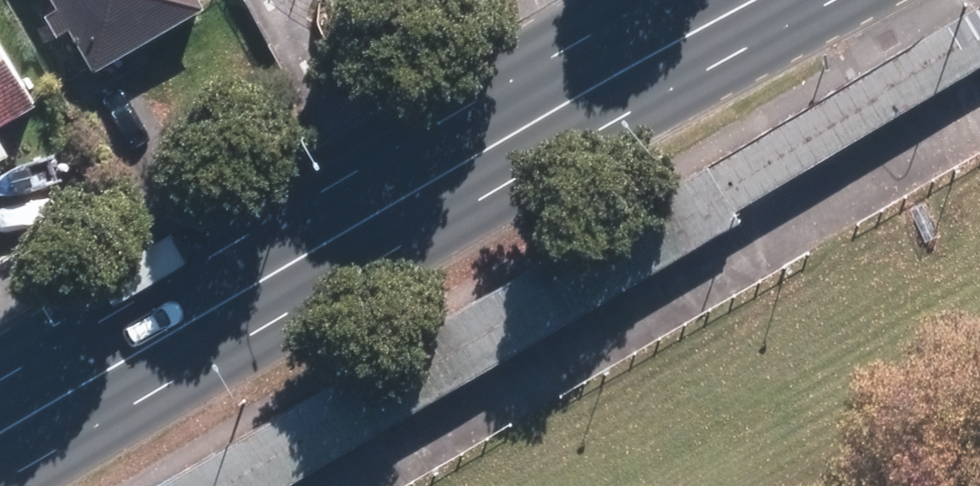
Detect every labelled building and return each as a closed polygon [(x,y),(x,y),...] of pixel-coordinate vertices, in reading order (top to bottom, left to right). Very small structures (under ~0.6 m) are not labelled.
[(59,10),(45,19),(58,40),(72,31),(98,76),(208,12),(201,0),(53,0),(59,10)] [(162,485),(289,485),(384,430),(739,222),(739,221),(733,212),(979,67),(979,5),(162,485)] [(18,152),(3,128),(47,102),(0,22),(0,162),(18,152)]
